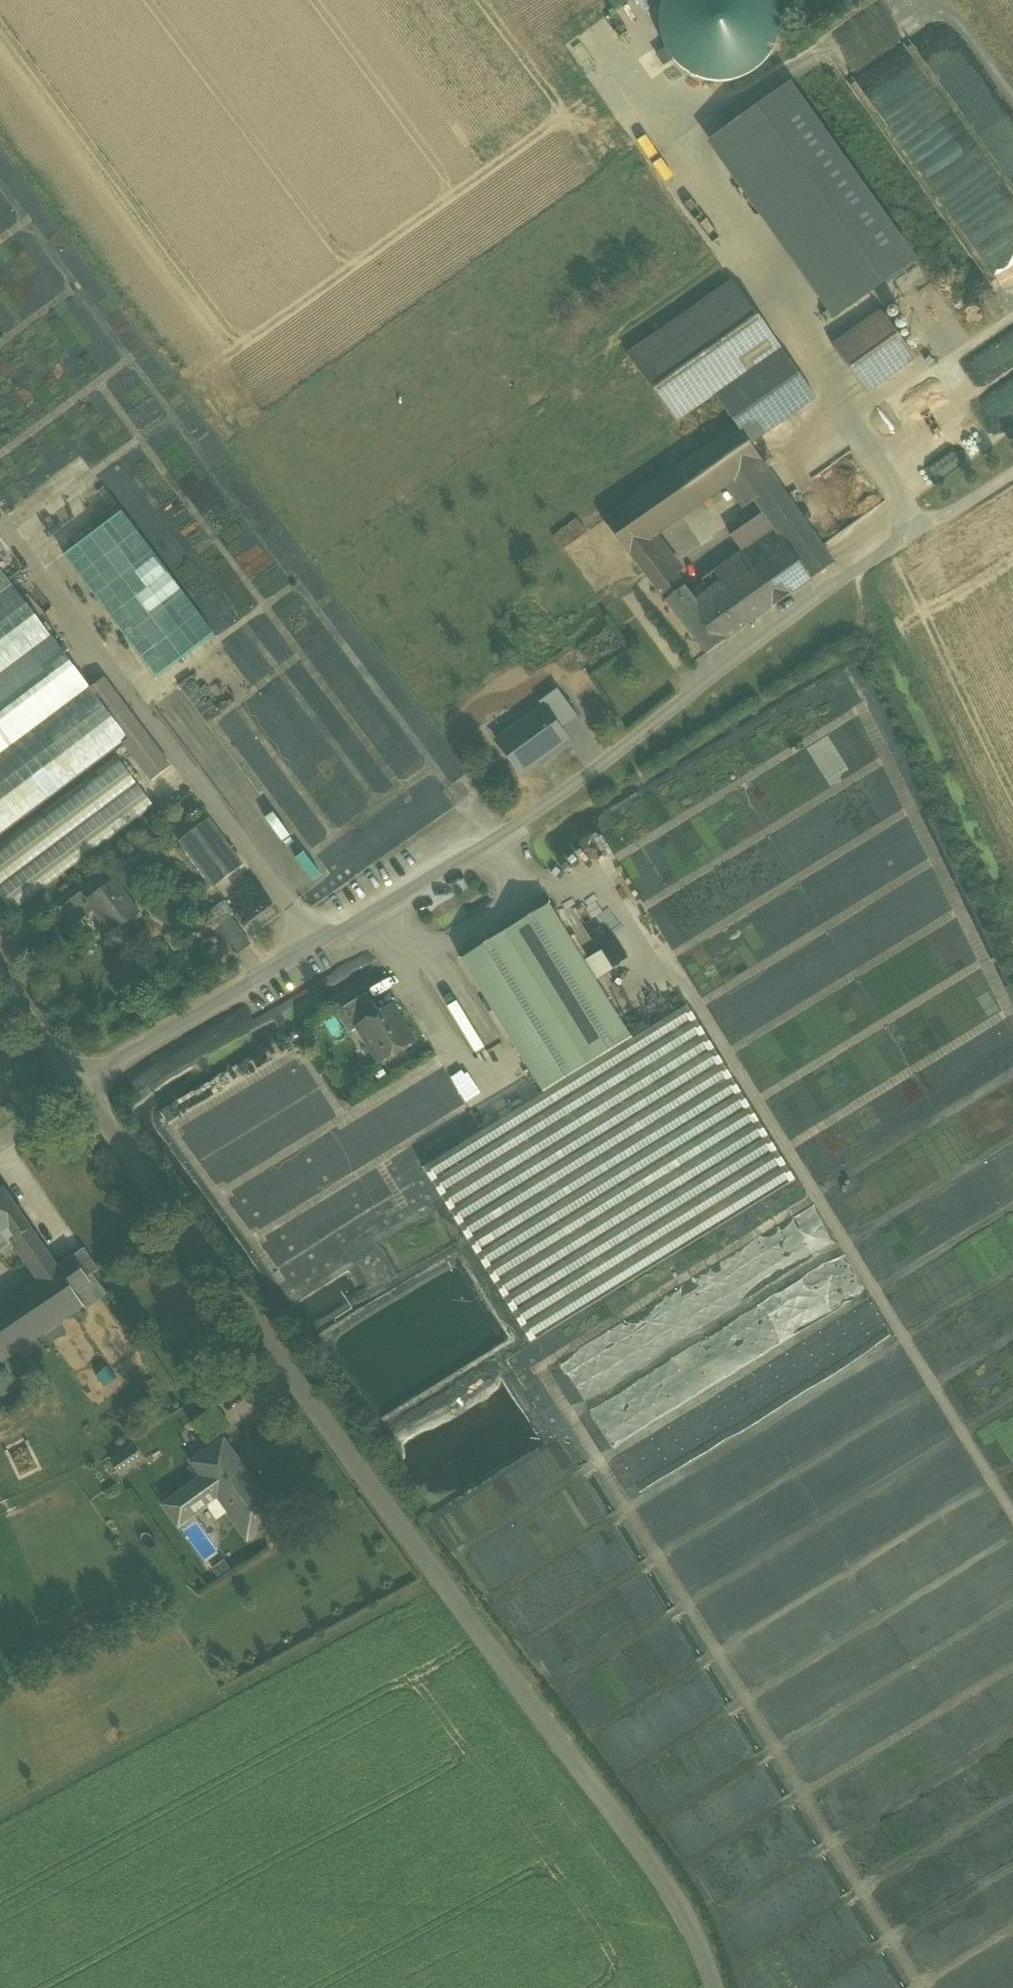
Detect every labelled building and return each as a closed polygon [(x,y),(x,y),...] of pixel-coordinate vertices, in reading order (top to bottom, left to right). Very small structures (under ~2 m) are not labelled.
[(660,9),(658,23),(660,37),(665,49),(669,56),(672,60),(682,70),(694,77),(707,81),(721,82),(734,81),(747,76),(758,68),(768,59),(775,47),(779,34),(780,20),(778,7),(776,0),(663,0),(660,9)] [(665,49),(656,55),(663,67),(672,60),(669,56),(665,49)] [(790,83),(706,143),(834,321),(918,261),(790,83)] [(731,281),(628,355),(678,424),(715,397),(781,350),(731,281)] [(915,360),(880,311),(831,346),(866,395),(915,360)] [(781,350),(715,397),(725,412),(734,424),(751,447),(817,399),(781,350)] [(675,467),(734,424),(725,412),(666,455),(675,467)] [(675,467),(602,520),(630,558),(652,542),(660,536),(726,488),(762,462),(751,447),(734,424),(675,467)] [(762,462),(726,488),(743,510),(754,502),(778,484),(762,462)] [(778,484),(754,502),(762,513),(774,530),(786,547),(811,581),(836,563),(778,484)] [(63,555),(156,678),(214,635),(121,512),(63,555)] [(774,530),(762,513),(730,536),(741,551),(742,553),(774,530)] [(577,520),(552,537),(563,552),(587,534),(577,520)] [(713,572),(720,581),(726,590),(786,547),(774,530),(742,553),(741,551),(713,572)] [(685,570),(660,536),(652,542),(677,576),(685,570)] [(652,542),(630,558),(664,602),(685,587),(677,576),(652,542)] [(786,547),(726,590),(751,624),(811,581),(786,547)] [(121,742),(126,738),(90,689),(0,569),(0,832),(121,742)] [(720,581),(695,600),(725,641),(726,642),(751,624),(726,590),(720,581)] [(695,600),(685,587),(664,602),(706,656),(725,641),(695,600)] [(105,678),(90,689),(126,738),(121,742),(151,783),(172,767),(105,678)] [(850,680),(814,678),(812,724),(820,725),(820,730),(859,732),(861,695),(849,695),(850,680)] [(851,749),(870,745),(867,734),(849,738),(851,749)] [(13,913),(153,807),(119,761),(0,851),(0,896),(13,913)] [(661,788),(597,826),(615,855),(629,846),(635,857),(652,847),(646,837),(665,825),(657,811),(670,803),(661,788)] [(209,819),(178,842),(213,890),(244,866),(209,819)] [(115,881),(87,902),(80,894),(59,910),(72,927),(93,911),(111,935),(140,914),(115,881)] [(224,901),(207,914),(216,927),(231,917),(234,914),(224,901)] [(549,905),(460,960),(543,1094),(632,1039),(597,982),(584,962),(549,905)] [(252,945),(231,917),(216,927),(237,956),(252,945)] [(602,951),(584,962),(597,982),(614,971),(602,951)] [(366,995),(335,1014),(348,1035),(359,1029),(358,1028),(379,1015),(366,995)] [(543,1094),(422,1168),(530,1344),(795,1181),(686,1006),(632,1039),(543,1094)] [(413,1044),(390,1008),(379,1015),(358,1028),(359,1029),(380,1063),(413,1044)] [(247,1065),(161,1108),(172,1129),(230,1100),(227,1094),(255,1081),(247,1065)] [(43,1249),(2,1190),(0,1191),(0,1250),(13,1241),(26,1261),(43,1249)] [(23,1349),(40,1338),(99,1297),(87,1279),(97,1271),(83,1250),(0,1307),(0,1365),(23,1349)] [(123,1474),(147,1460),(137,1442),(112,1457),(123,1474)] [(223,1443),(193,1464),(204,1479),(164,1507),(178,1527),(226,1493),(232,1502),(224,1508),(247,1540),(267,1526),(255,1509),(265,1502),(223,1443)]
